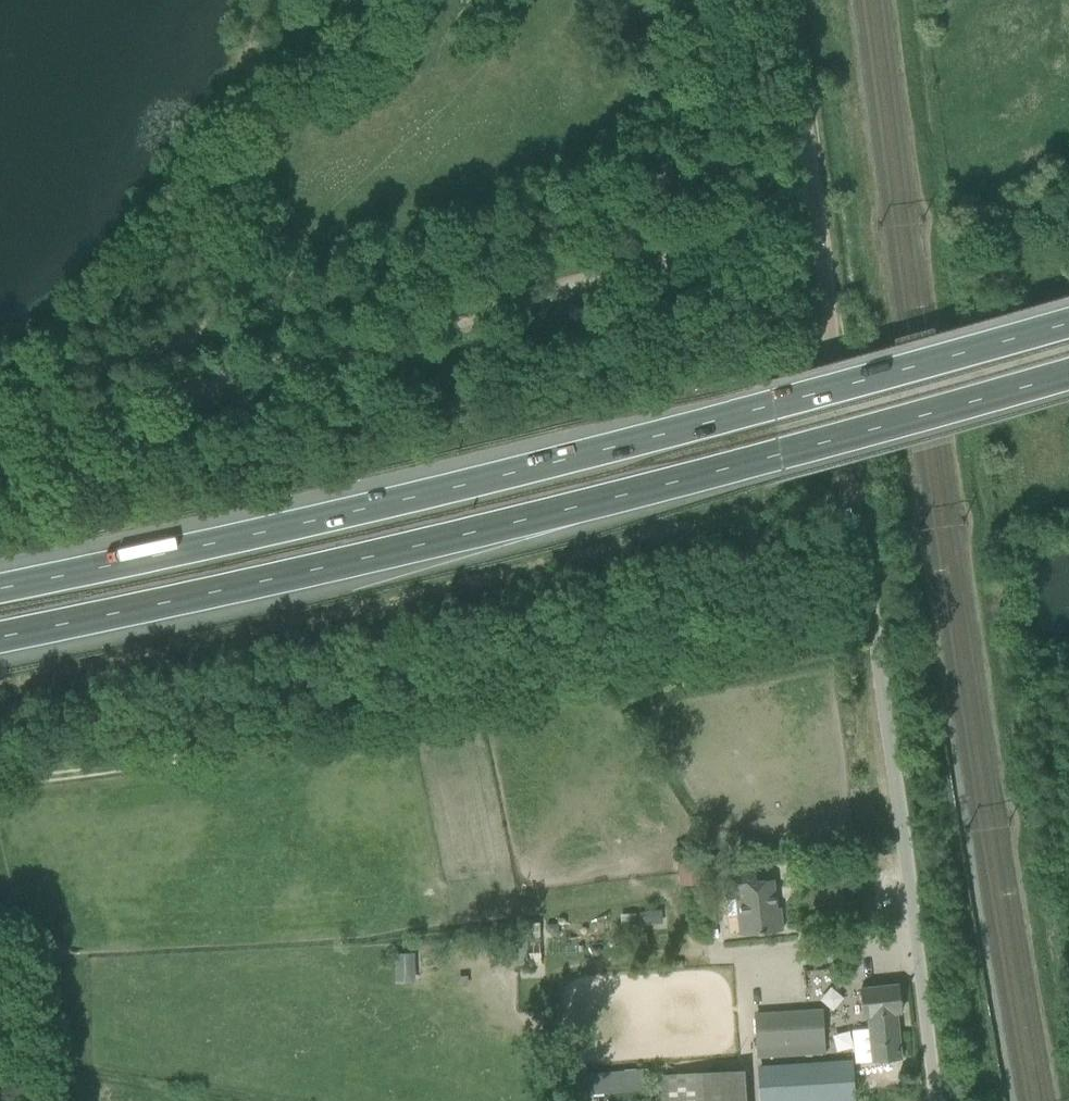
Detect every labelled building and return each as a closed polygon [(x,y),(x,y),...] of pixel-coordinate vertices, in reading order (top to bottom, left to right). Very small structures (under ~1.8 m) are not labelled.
[(723,857),(701,860),(703,879),(723,876),(727,915),(737,914),(740,934),(761,932),(782,930),(780,907),(776,907),(773,878),(756,880),(755,866),(733,868),(724,869),(723,857)] [(397,981),(417,981),(417,951),(396,951),(397,981)] [(869,1029),(851,1030),(854,1062),(872,1061),(879,1061),(901,1058),(896,1013),(900,1012),(897,983),(862,987),(864,1009),(865,1016),(867,1016),(869,1029)] [(803,1010),(753,1013),(755,1048),(805,1045),(803,1010)] [(851,1060),(759,1066),(761,1100),(853,1100),(851,1060)] [(576,1095),(580,1095),(644,1089),(642,1068),(559,1075),(562,1100),(577,1100),(576,1095)] [(659,1075),(661,1100),(747,1100),(745,1069),(659,1075)]
